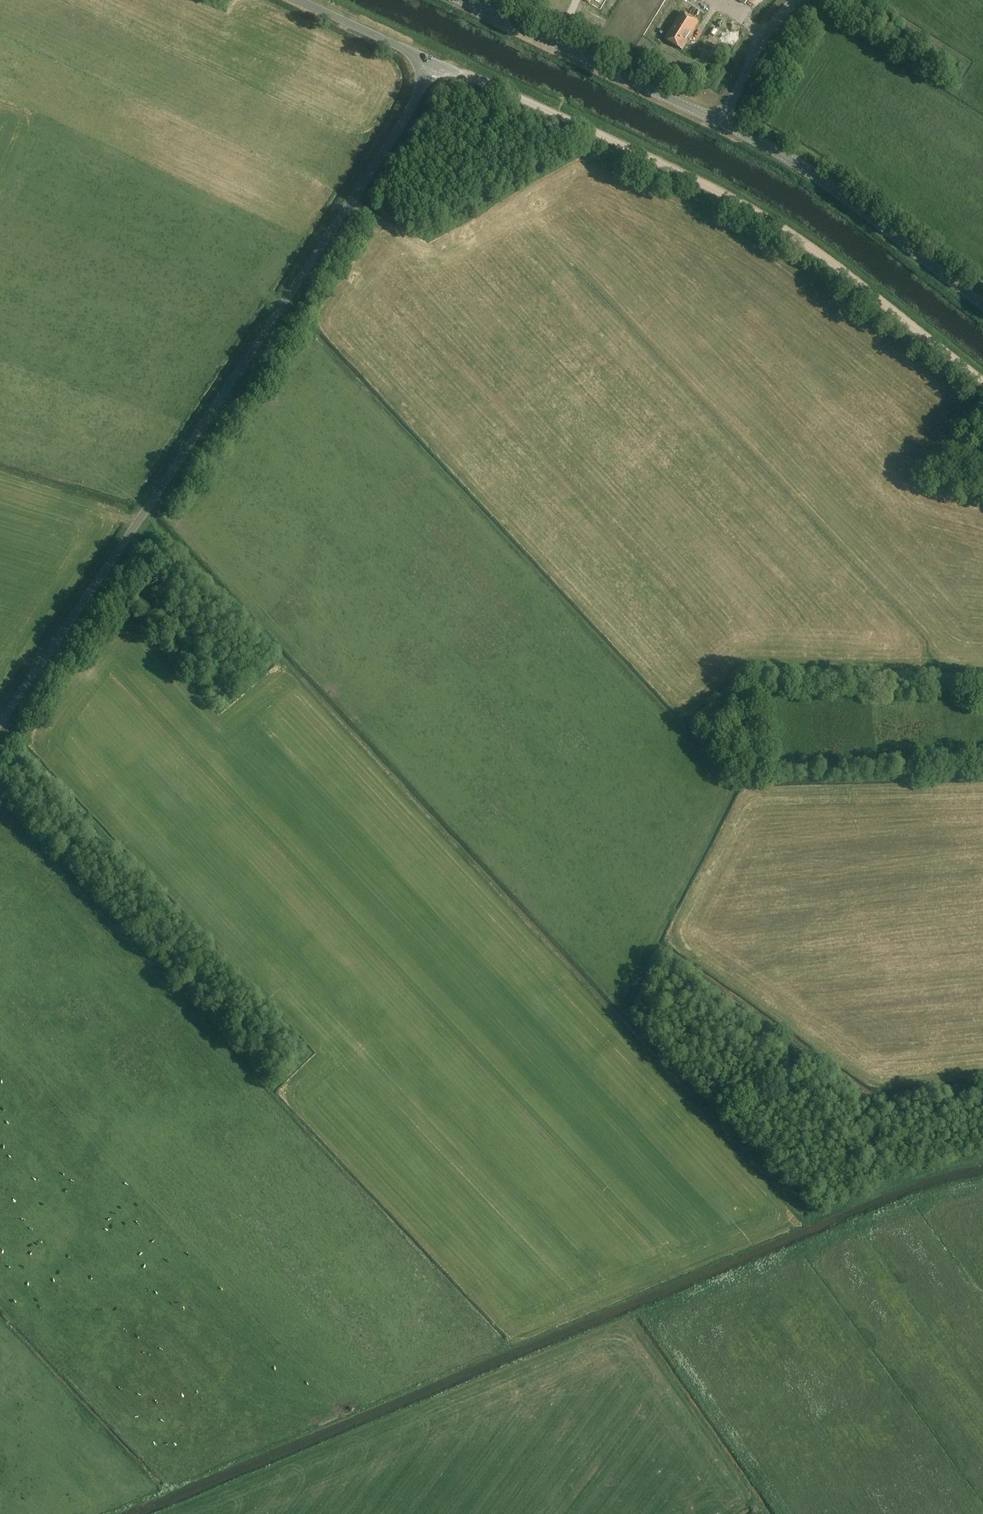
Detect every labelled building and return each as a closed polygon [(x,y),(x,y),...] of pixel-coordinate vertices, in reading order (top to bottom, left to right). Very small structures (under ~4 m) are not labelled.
[(682,51),(700,23),(682,13),(665,40),(682,51)]
